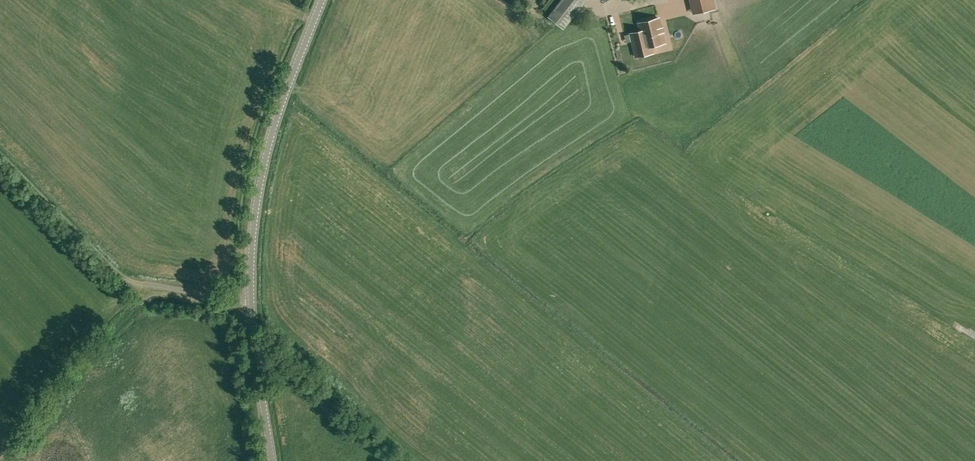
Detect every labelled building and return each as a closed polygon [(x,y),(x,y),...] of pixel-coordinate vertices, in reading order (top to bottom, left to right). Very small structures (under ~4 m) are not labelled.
[(548,16),(563,29),(586,0),(560,0),(548,16)] [(715,8),(713,0),(692,0),(695,12),(715,8)] [(651,46),(665,42),(659,18),(638,23),(640,31),(630,34),(636,57),(652,52),(651,46)]
